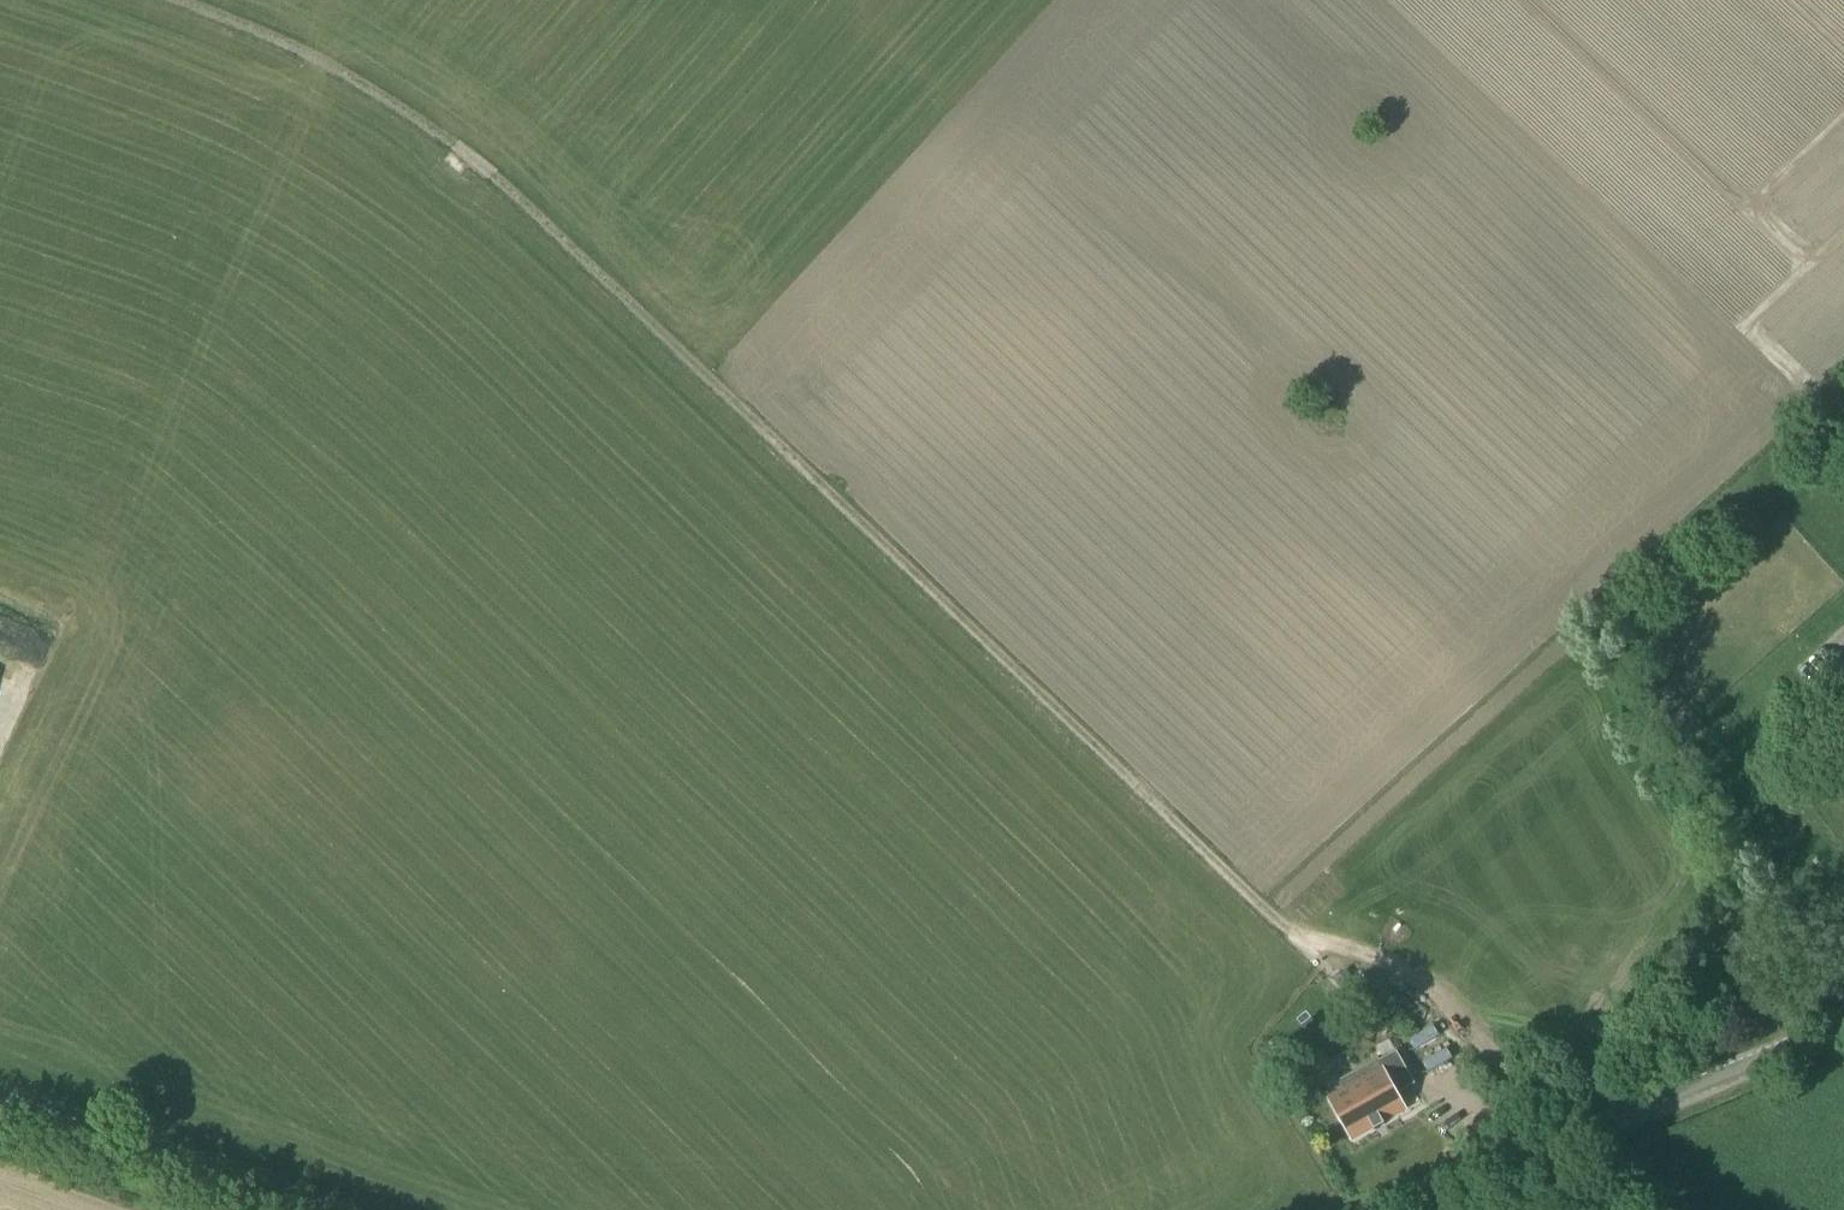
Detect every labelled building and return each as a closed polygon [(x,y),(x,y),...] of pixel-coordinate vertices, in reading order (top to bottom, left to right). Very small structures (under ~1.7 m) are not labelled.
[(1353,1139),(1406,1109),(1397,1095),(1416,1084),(1397,1052),(1378,1063),(1382,1070),(1330,1099),(1353,1139)]
